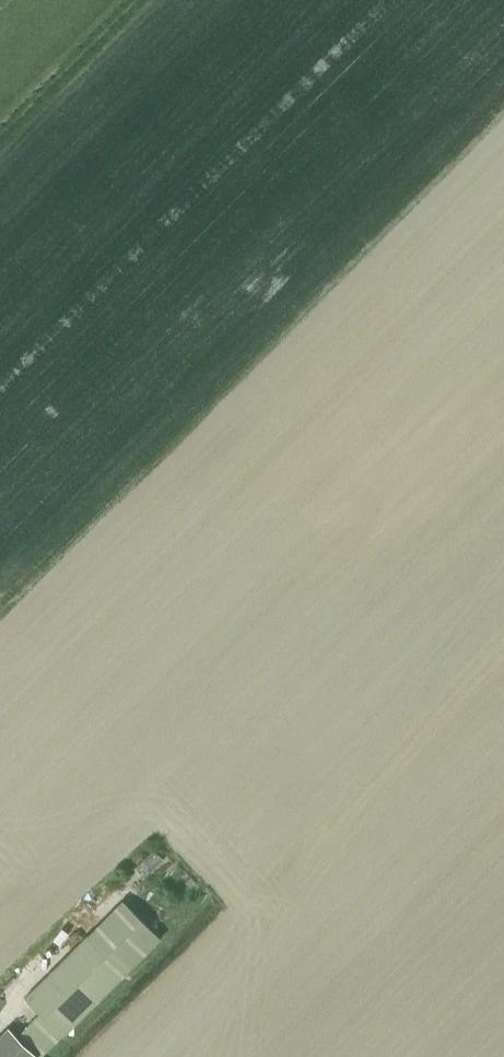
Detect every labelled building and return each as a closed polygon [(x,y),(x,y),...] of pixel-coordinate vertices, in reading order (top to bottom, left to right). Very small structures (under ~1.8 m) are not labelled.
[(37,1054),(39,1056),(124,971),(160,935),(136,910),(124,898),(88,934),(26,997),(43,1013),(19,1037),(8,1027),(0,1035),(0,1056),(34,1056),(37,1054)]
